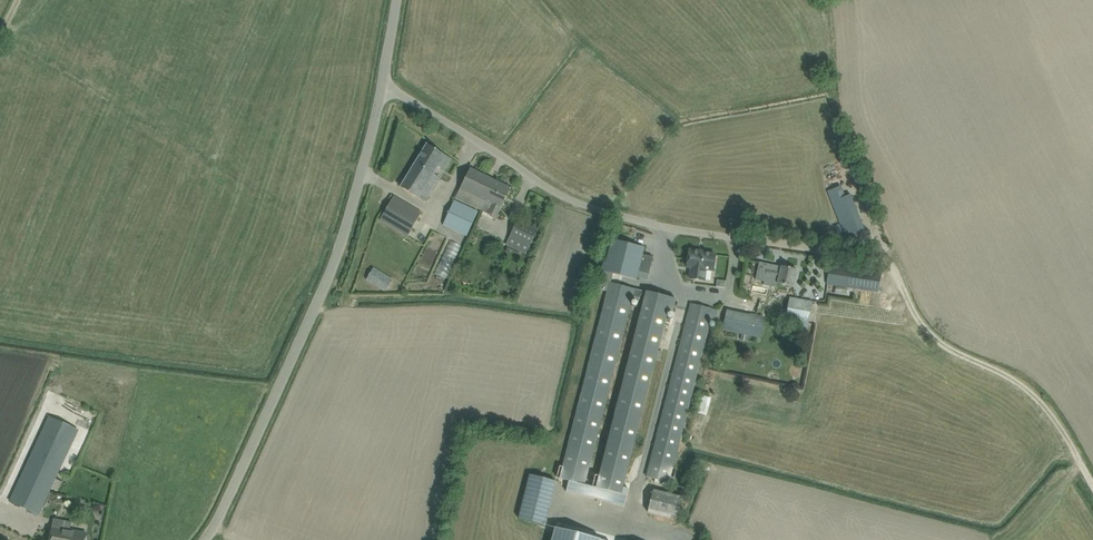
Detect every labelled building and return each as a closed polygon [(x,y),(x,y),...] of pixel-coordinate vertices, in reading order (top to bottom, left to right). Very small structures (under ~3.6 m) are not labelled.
[(400,187),(410,193),(425,202),(435,185),(427,181),(436,167),(443,171),(451,159),(427,144),(400,187)] [(497,217),(506,198),(511,188),(470,168),(465,178),(456,198),(497,217)] [(382,216),(381,219),(407,236),(409,232),(421,212),(403,201),(394,196),(382,216)] [(443,225),(468,236),(479,211),(454,200),(443,225)] [(852,234),(864,229),(854,203),(842,207),(852,234)] [(518,220),(513,230),(509,236),(512,238),(508,245),(525,254),(538,230),(520,221),(518,220)] [(604,262),(601,274),(596,288),(606,291),(560,479),(568,481),(567,485),(573,486),(574,483),(586,485),(631,300),(634,300),(634,297),(645,300),(644,302),(643,304),(598,488),(620,493),(664,315),(665,310),(673,312),(673,310),(676,299),(647,292),(634,289),(611,283),(613,274),(636,280),(638,271),(647,273),(651,257),(642,254),(644,247),(612,239),(606,262),(604,262)] [(440,277),(452,281),(463,246),(451,243),(440,277)] [(704,252),(705,250),(688,249),(685,268),(690,269),(689,278),(705,281),(706,270),(713,271),(715,253),(704,252)] [(830,265),(828,275),(827,284),(878,292),(880,284),(881,273),(830,265)] [(793,287),(794,280),(797,269),(781,266),(780,271),(768,268),(764,284),(776,287),(776,283),(793,287)] [(392,279),(383,274),(373,268),(366,279),(376,285),(385,290),(392,279)] [(785,323),(807,328),(812,301),(790,297),(785,323)] [(712,332),(717,310),(690,303),(646,477),(655,479),(654,483),(660,484),(660,480),(672,483),(674,477),(671,476),(707,331),(712,332)] [(760,338),(764,317),(726,309),(722,330),(741,334),(748,335),(760,338)] [(745,368),(740,359),(732,364),(737,373),(745,368)] [(94,421),(97,416),(81,409),(79,414),(94,421)] [(38,516),(43,506),(78,431),(49,418),(10,503),(38,516)] [(518,518),(545,525),(556,481),(551,480),(529,474),(518,518)] [(677,520),(683,497),(653,489),(647,512),(677,520)] [(551,539),(604,539),(600,539),(554,528),(551,539)] [(53,529),(51,539),(85,539),(86,535),(53,529)]
